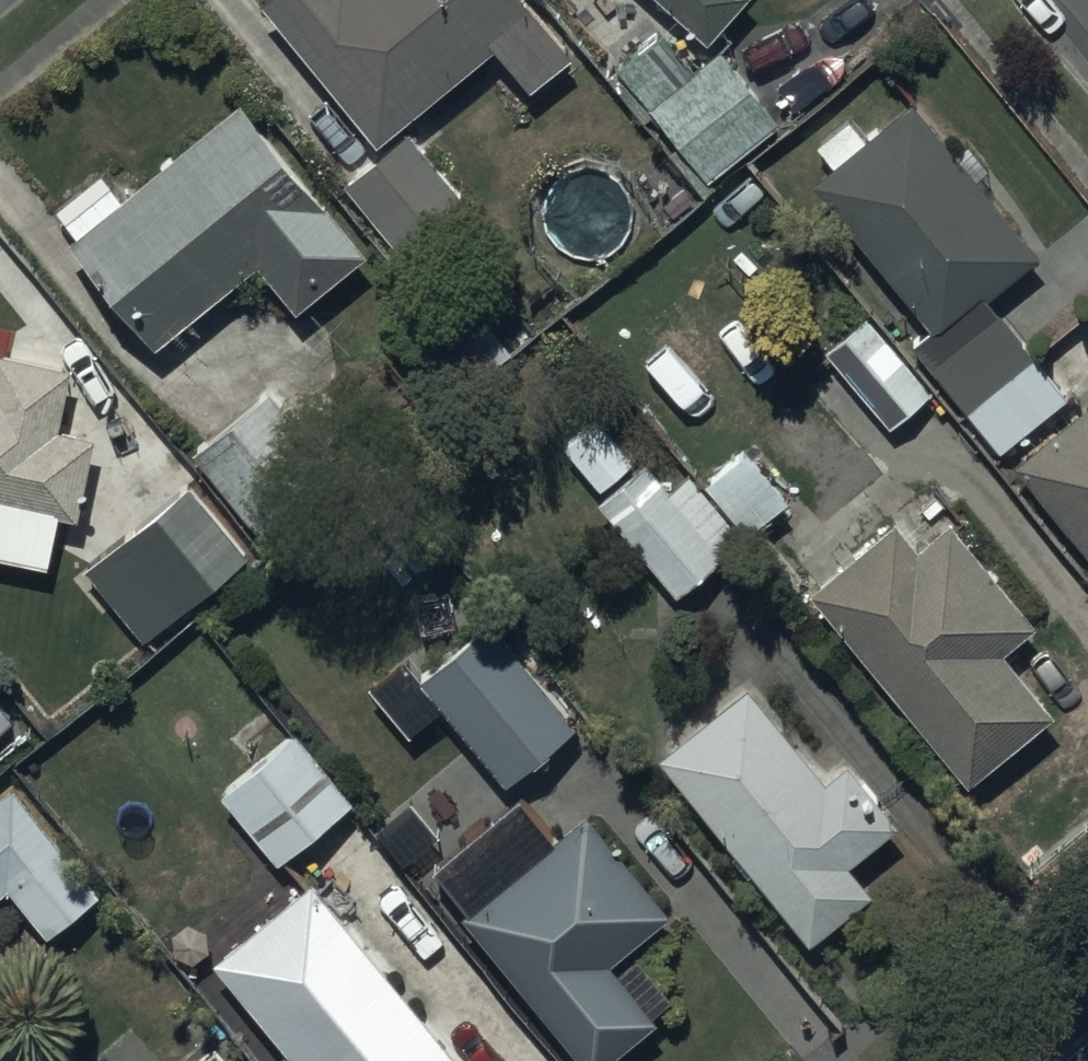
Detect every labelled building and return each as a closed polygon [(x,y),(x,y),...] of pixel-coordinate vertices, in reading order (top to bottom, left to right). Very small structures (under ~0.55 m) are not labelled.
[(377,134),(495,38),(530,81),(572,47),(533,0),(266,0),(377,134)] [(677,5),(620,65),(708,172),(779,113),(710,28),(735,0),(672,0),(677,5)] [(79,226),(71,230),(155,337),(258,255),(296,303),(368,245),(241,94),(123,192),(101,165),(58,202),(79,226)] [(999,444),(1063,388),(985,291),(1036,248),(972,172),(985,161),(965,137),(953,147),(909,94),(863,132),(846,112),(813,140),(829,159),(808,177),(931,324),(912,340),(999,444)] [(461,189),(406,126),(343,179),(397,243),(461,189)] [(928,386),(862,310),(791,376),(854,448),(886,420),(887,422),(928,386)] [(50,559),(60,507),(77,511),(95,428),(59,420),(71,360),(0,345),(0,549),(50,559)] [(269,383),(193,447),(266,534),(342,470),(269,383)] [(1013,456),(1087,549),(1087,394),(1013,456)] [(594,413),(562,439),(598,483),(630,457),(594,413)] [(743,444),(703,478),(744,528),(785,495),(743,444)] [(649,447),(595,495),(673,587),(740,530),(686,466),(674,476),(649,447)] [(191,476),(83,563),(143,633),(249,548),(191,476)] [(893,512),(806,583),(966,775),(1051,705),(1001,644),(1035,615),(946,513),(916,538),(893,512)] [(578,718),(491,614),(420,673),(508,777),(578,718)] [(745,679),(657,746),(806,933),(868,884),(845,856),(893,817),(844,756),(821,774),(745,679)] [(353,795),(296,726),(221,787),(279,858),(289,850),(291,853),(348,807),(344,802),(353,795)] [(14,778),(0,790),(0,887),(10,879),(48,926),(100,884),(14,778)] [(464,907),(587,1060),(600,1060),(659,1014),(653,1008),(672,993),(639,952),(622,966),(613,956),(673,909),(589,804),(464,907)] [(312,875),(214,957),(288,1047),(281,1052),(288,1060),(467,1060),(312,875)] [(45,1023),(8,1052),(0,1042),(0,1060),(74,1060),(45,1023)] [(213,1043),(192,1060),(228,1060),(213,1043)]
